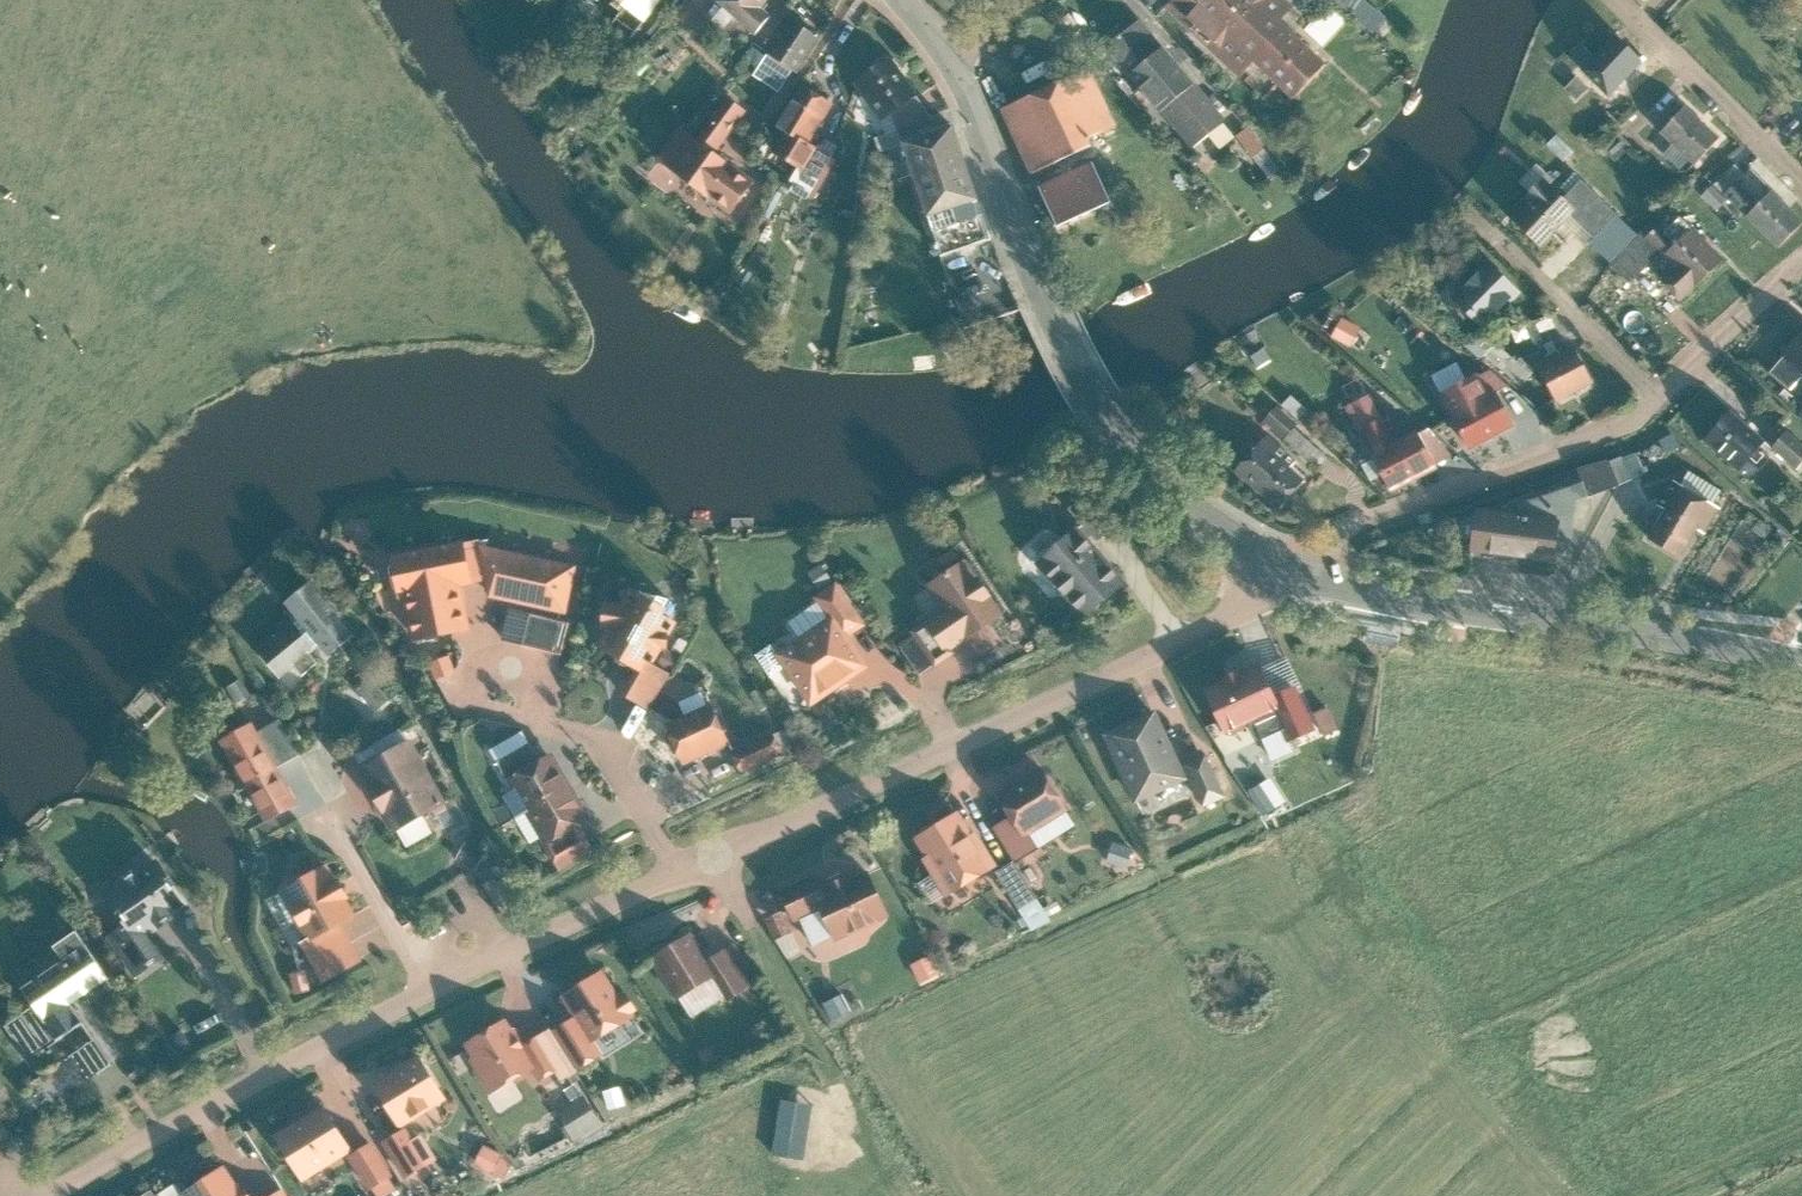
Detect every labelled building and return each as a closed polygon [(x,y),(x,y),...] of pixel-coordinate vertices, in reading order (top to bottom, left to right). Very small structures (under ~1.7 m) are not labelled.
[(650,30),(671,0),(609,0),(650,30)] [(781,0),(737,0),(729,8),(756,35),(786,5),(781,0)] [(1291,0),(1174,0),(1166,10),(1243,77),(1256,62),(1295,97),(1330,57),(1285,18),(1296,5),(1291,0)] [(1334,0),(1330,0),(1306,26),(1327,45),(1354,16),(1334,0)] [(1354,16),(1366,0),(1334,0),(1354,16)] [(824,32),(796,14),(769,55),(797,73),(824,32)] [(1141,16),(1107,44),(1189,146),(1223,118),(1141,16)] [(1610,93),(1644,61),(1619,35),(1570,82),(1581,94),(1597,79),(1610,93)] [(924,98),(896,58),(864,77),(886,115),(898,146),(921,143),(948,135),(924,98)] [(1095,75),(1014,110),(1039,167),(1120,132),(1095,75)] [(791,185),(818,199),(845,146),(819,133),(837,99),(804,83),(771,148),(802,164),(791,185)] [(750,106),(733,95),(682,173),(736,209),(759,174),(722,149),(750,106)] [(1699,160),(1721,136),(1685,103),(1663,127),(1699,160)] [(1281,166),(1252,127),(1236,140),(1265,178),(1281,166)] [(1616,157),(1636,140),(1626,128),(1606,145),(1616,157)] [(936,192),(981,178),(966,129),(948,135),(921,143),(936,192)] [(1801,220),(1801,217),(1745,159),(1720,183),(1778,243),(1801,220)] [(1091,165),(1043,189),(1061,225),(1109,200),(1091,165)] [(1616,212),(1567,165),(1515,220),(1543,246),(1566,222),(1588,242),(1616,212)] [(998,235),(981,178),(936,192),(953,249),(998,235)] [(1684,297),(1722,254),(1666,204),(1612,264),(1634,283),(1667,247),(1681,259),(1664,278),(1684,297)] [(1487,312),(1493,318),(1524,288),(1494,258),(1455,295),(1462,303),(1447,317),(1463,335),(1487,312)] [(1360,346),(1372,326),(1350,314),(1339,333),(1360,346)] [(1774,369),(1798,386),(1801,381),(1801,331),(1774,369)] [(1522,384),(1536,368),(1500,336),(1486,351),(1522,384)] [(1492,374),(1463,347),(1450,361),(1480,388),(1492,374)] [(1591,378),(1576,347),(1539,365),(1555,396),(1591,378)] [(1291,439),(1320,412),(1300,391),(1272,418),(1291,439)] [(1385,417),(1372,392),(1350,404),(1362,429),(1385,417)] [(1501,392),(1454,416),(1469,445),(1516,422),(1501,392)] [(1769,442),(1729,408),(1704,439),(1744,472),(1769,442)] [(1388,484),(1439,459),(1423,427),(1372,452),(1388,484)] [(1788,427),(1774,445),(1799,465),(1801,461),(1801,437),(1788,427)] [(1307,464),(1269,432),(1239,468),(1284,506),(1314,470),(1307,464)] [(1582,472),(1586,483),(1594,496),(1631,483),(1648,470),(1637,451),(1624,458),(1582,472)] [(1723,485),(1690,466),(1679,485),(1670,480),(1658,501),(1668,507),(1651,537),(1683,555),(1723,485)] [(1522,515),(1480,511),(1473,553),(1479,554),(1478,557),(1486,558),(1486,555),(1498,557),(1497,560),(1508,562),(1509,558),(1554,564),(1558,541),(1575,544),(1581,502),(1594,496),(1586,483),(1524,505),(1522,515)] [(1092,492),(1074,507),(1087,521),(1043,559),(1090,613),(1131,578),(1098,540),(1118,522),(1092,492)] [(567,605),(577,565),(482,541),(403,556),(407,586),(418,585),(424,633),(474,625),(468,580),(488,576),(497,593),(567,605)] [(963,553),(925,579),(945,608),(917,627),(936,655),(1002,610),(963,553)] [(827,586),(842,576),(831,559),(816,569),(827,586)] [(361,633),(314,582),(293,600),(341,652),(361,633)] [(839,583),(819,597),(833,617),(785,650),(819,700),(872,664),(851,633),(866,623),(839,583)] [(626,689),(652,702),(671,666),(659,660),(683,615),(633,589),(604,643),(640,662),(626,689)] [(566,620),(537,612),(529,642),(559,649),(566,620)] [(326,657),(297,620),(262,648),(281,673),(297,659),(308,672),(326,657)] [(454,666),(451,655),(435,659),(438,670),(454,666)] [(1269,665),(1207,693),(1225,732),(1284,705),(1298,736),(1318,727),(1300,687),(1282,695),(1269,665)] [(262,697),(251,679),(242,684),(253,702),(262,697)] [(686,759),(734,738),(719,703),(671,724),(686,759)] [(1337,704),(1324,708),(1331,729),(1343,726),(1337,704)] [(1160,711),(1111,735),(1141,799),(1191,775),(1204,802),(1226,792),(1207,753),(1185,764),(1160,711)] [(295,803),(250,719),(216,737),(261,821),(295,803)] [(735,751),(744,769),(786,748),(777,730),(735,751)] [(446,799),(410,740),(369,765),(405,824),(446,799)] [(536,806),(574,783),(556,754),(518,778),(536,806)] [(1046,769),(1002,794),(1015,816),(999,825),(1019,858),(1037,847),(1029,834),(1070,809),(1046,769)] [(554,835),(592,811),(574,783),(536,806),(554,835)] [(965,807),(920,836),(956,894),(1000,867),(1026,909),(1041,900),(1017,861),(1004,870),(965,807)] [(1114,858),(1134,863),(1139,844),(1119,839),(1114,858)] [(189,899),(161,859),(93,906),(134,965),(161,946),(148,928),(189,899)] [(360,914),(329,859),(284,884),(315,939),(360,914)] [(820,867),(777,888),(792,918),(821,903),(840,940),(891,915),(867,866),(829,885),(820,867)] [(941,870),(926,878),(938,900),(953,892),(941,870)] [(694,931),(658,953),(697,1015),(735,992),(760,976),(736,939),(710,955),(694,931)] [(66,1040),(89,1025),(74,1003),(112,976),(81,932),(59,947),(68,960),(29,986),(66,1040)] [(308,969),(294,972),(299,993),(313,990),(308,969)] [(552,1031),(573,1067),(599,1051),(592,1040),(632,1016),(605,971),(569,993),(582,1013),(552,1031)] [(573,1067),(552,1031),(527,1046),(508,1014),(469,1037),(499,1087),(538,1064),(548,1081),(573,1067)] [(116,1061),(100,1039),(76,1056),(92,1079),(116,1061)] [(716,1045),(702,1046),(704,1065),(718,1064),(716,1045)] [(425,1055),(381,1081),(405,1122),(449,1096),(425,1055)] [(628,1087),(608,1087),(608,1103),(627,1103),(628,1087)] [(602,1117),(586,1094),(561,1112),(578,1135),(602,1117)] [(325,1107),(282,1135),(308,1176),(351,1148),(325,1107)] [(409,1129),(392,1141),(413,1170),(430,1158),(409,1129)] [(378,1143),(358,1154),(376,1187),(396,1176),(378,1143)] [(503,1150),(485,1143),(478,1159),(496,1166),(503,1150)] [(191,1193),(193,1195),(248,1195),(230,1168),(191,1193)]
